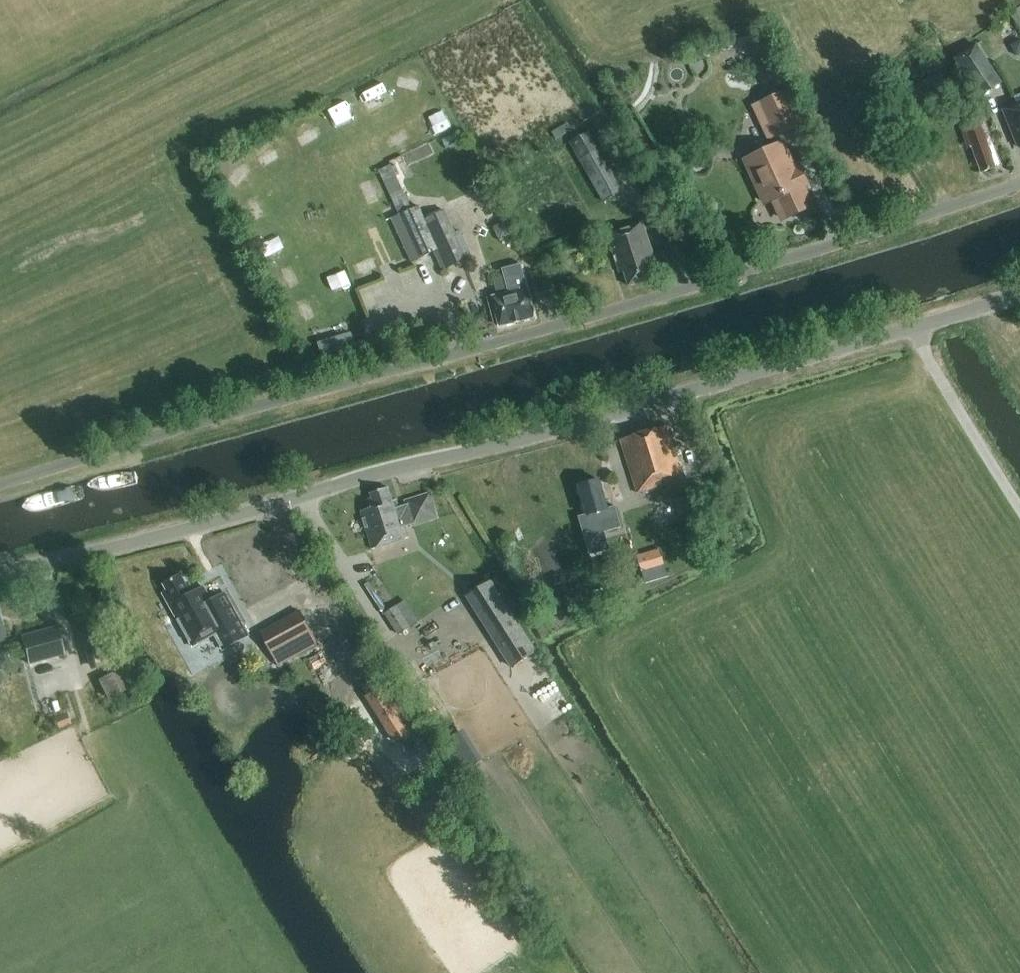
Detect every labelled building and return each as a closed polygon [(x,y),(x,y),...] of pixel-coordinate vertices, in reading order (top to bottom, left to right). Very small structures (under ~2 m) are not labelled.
[(971,83),(991,70),(977,49),(957,62),(971,83)] [(406,65),(403,86),(424,89),(426,68),(406,65)] [(774,137),(803,124),(787,90),(758,103),(774,137)] [(1000,110),(1016,149),(1019,147),(1019,102),(1000,110)] [(440,132),(454,127),(448,111),(434,117),(440,132)] [(1001,166),(982,117),(959,126),(967,148),(971,147),(981,174),(1001,166)] [(308,144),(322,137),(313,120),(299,127),(308,144)] [(568,125),(551,135),(555,142),(572,132),(568,125)] [(604,204),(626,193),(593,132),(571,144),(604,204)] [(277,140),(260,147),(266,163),(283,157),(277,140)] [(811,207),(783,146),(749,161),(768,202),(776,199),(785,219),(811,207)] [(243,155),(227,169),(240,183),(255,169),(243,155)] [(439,251),(436,243),(420,207),(400,216),(420,260),(439,251)] [(656,277),(650,256),(654,255),(644,222),(607,233),(620,274),(624,273),(628,287),(656,277)] [(436,243),(439,251),(447,270),(474,258),(461,231),(436,243)] [(379,255),(358,264),(365,281),(386,272),(379,255)] [(500,327),(535,318),(521,265),(502,270),(504,277),(494,280),(497,296),(492,298),(500,327)] [(325,355),(361,345),(357,330),(321,340),(325,355)] [(636,495),(683,481),(667,426),(620,440),(636,495)] [(608,509),(599,481),(578,487),(586,516),(579,518),(585,539),(622,528),(615,507),(608,509)] [(370,509),(361,512),(373,549),(408,538),(405,527),(413,525),(413,527),(438,519),(430,494),(405,502),(407,506),(399,508),(396,501),(392,502),(388,488),(371,494),(372,499),(367,500),(370,509)] [(660,550),(637,556),(642,573),(665,567),(660,550)] [(167,591),(163,593),(192,647),(214,636),(222,651),(249,636),(226,592),(210,601),(203,588),(191,595),(180,575),(164,584),(167,591)] [(491,581),(465,597),(510,669),(536,652),(491,581)] [(411,627),(396,605),(385,612),(399,635),(411,627)] [(299,612),(259,633),(271,656),(277,666),(318,644),(312,634),(299,612)] [(105,651),(95,615),(77,620),(91,670),(115,664),(111,649),(105,651)] [(28,665),(64,656),(56,627),(20,636),(28,665)] [(107,700),(122,693),(112,673),(98,681),(107,700)] [(394,745),(416,731),(387,683),(365,697),(394,745)]
